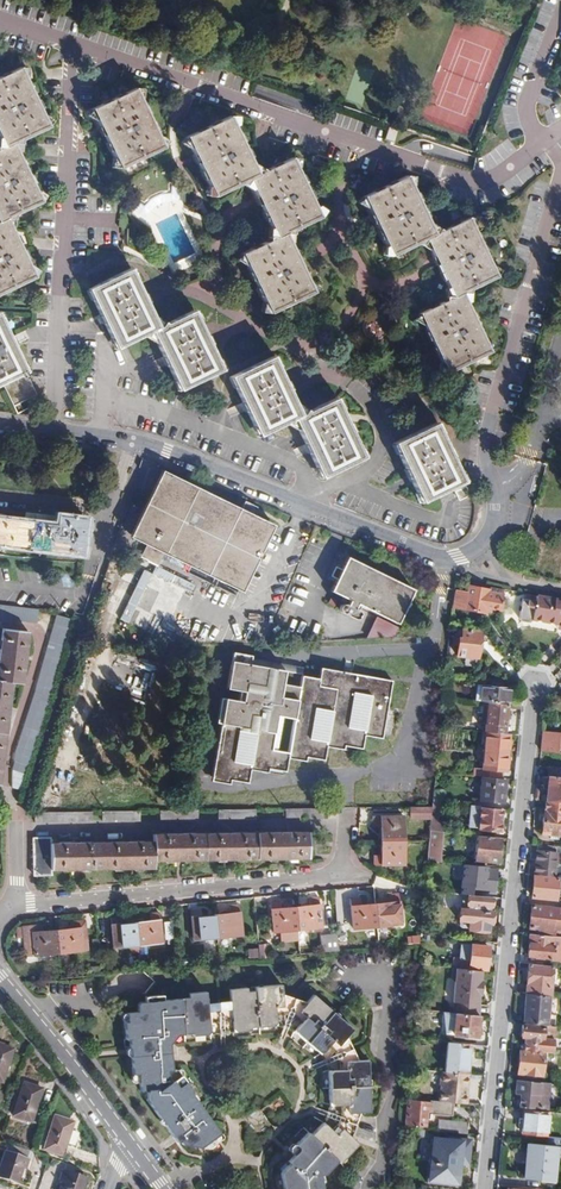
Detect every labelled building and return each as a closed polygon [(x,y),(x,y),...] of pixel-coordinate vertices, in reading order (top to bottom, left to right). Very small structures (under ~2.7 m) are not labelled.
[(5,148),(13,144),(14,144),(21,145),(22,140),(48,128),(20,70),(0,79),(0,138),(5,148)] [(136,89),(93,110),(106,138),(121,169),(164,148),(136,89)] [(258,176),(258,175),(230,117),(188,138),(216,197),(243,184),(246,187),(251,180),(258,176)] [(398,144),(402,132),(389,127),(385,139),(398,144)] [(13,144),(5,148),(0,148),(0,223),(7,219),(13,221),(16,216),(42,204),(13,144)] [(263,168),(258,175),(258,176),(251,180),(279,238),(286,235),(294,236),(295,231),(321,218),(293,160),(267,172),(263,168)] [(149,174),(130,191),(135,201),(140,205),(142,203),(147,206),(151,202),(158,197),(162,196),(168,194),(171,194),(175,194),(177,187),(179,187),(180,178),(175,170),(149,174)] [(428,240),(437,236),(409,177),(366,198),(375,219),(393,256),(421,243),(424,246),(428,240)] [(441,229),(437,236),(428,240),(438,260),(456,298),(465,294),(473,295),(474,291),(499,278),(470,218),(446,231),(441,229)] [(7,219),(0,223),(0,296),(35,279),(7,219)] [(300,263),(286,235),(279,238),(243,255),(272,314),(314,294),(300,263)] [(118,348),(153,332),(159,329),(132,270),(90,290),(118,348)] [(493,353),(465,294),(456,298),(449,297),(448,303),(421,315),(435,343),(450,374),(493,353)] [(159,329),(153,332),(181,391),(222,371),(194,312),(159,329)] [(25,412),(21,403),(38,395),(0,315),(0,385),(3,383),(18,415),(25,412)] [(260,435),(296,419),(302,416),(275,357),(233,377),(260,435)] [(302,416),(296,419),(323,478),(365,458),(338,399),(302,416)] [(438,423),(396,444),(425,502),(467,482),(438,423)] [(129,553),(99,612),(158,641),(187,582),(154,565),(161,552),(236,588),(267,525),(159,473),(128,536),(152,547),(145,561),(129,553)] [(468,485),(457,491),(461,500),(473,494),(468,485)] [(81,556),(85,520),(57,516),(55,531),(0,524),(0,546),(81,556)] [(287,571),(295,574),(301,557),(292,554),(287,571)] [(188,576),(190,571),(164,557),(161,562),(188,576)] [(337,582),(331,593),(349,602),(347,607),(345,606),(343,607),(341,608),(340,610),(340,613),(342,614),(353,620),(356,621),(358,620),(359,619),(360,615),(358,612),(355,610),(358,606),(398,625),(414,593),(347,560),(341,573),(335,570),(331,579),(337,582)] [(468,594),(455,592),(454,608),(465,609),(465,610),(486,615),(487,609),(501,612),(505,590),(491,587),(490,591),(469,587),(468,594)] [(537,596),(536,602),(523,600),(519,620),(521,624),(527,624),(532,622),(532,620),(558,624),(559,618),(560,619),(560,601),(537,596)] [(1,619),(10,620),(11,608),(2,606),(1,619)] [(10,620),(19,621),(20,609),(11,608),(10,620)] [(19,621),(28,623),(29,610),(20,609),(19,621)] [(36,624),(38,611),(29,610),(28,623),(36,624)] [(69,629),(71,621),(56,617),(54,625),(69,629)] [(67,638),(69,629),(54,625),(52,633),(67,638)] [(459,642),(458,655),(479,657),(481,631),(464,629),(463,638),(456,638),(455,641),(459,642)] [(12,684),(23,685),(28,633),(1,630),(0,643),(0,682),(12,684)] [(65,646),(67,638),(52,633),(50,641),(65,646)] [(63,654),(65,646),(50,641),(47,649),(63,654)] [(61,662),(63,654),(47,649),(45,657),(61,662)] [(261,673),(283,677),(302,681),(302,675),(250,666),(251,657),(234,654),(232,668),(261,673)] [(58,671),(61,662),(45,657),(43,666),(58,671)] [(56,680),(58,671),(43,666),(40,675),(56,680)] [(362,750),(366,731),(348,728),(354,694),(372,698),(368,732),(383,734),(392,682),(322,670),(319,688),(301,685),(300,689),(281,686),(283,677),(261,673),(232,668),(228,690),(245,693),(242,710),(225,707),(213,778),(247,785),(251,766),(234,763),(239,734),(256,737),(252,766),(286,772),(289,755),(272,752),(278,716),(295,719),(290,755),(324,762),(327,744),(310,740),(315,711),(332,714),(329,744),(362,750)] [(53,689),(56,680),(40,675),(37,685),(53,689)] [(300,689),(301,685),(302,681),(283,677),(281,686),(300,689)] [(6,735),(12,684),(0,682),(0,734),(6,735)] [(473,682),(471,699),(488,701),(507,703),(509,686),(473,682)] [(50,698),(53,689),(37,685),(35,693),(50,698)] [(35,693),(32,701),(47,706),(50,698),(35,693)] [(30,709),(45,714),(47,706),(32,701),(30,709)] [(507,703),(488,701),(486,718),(482,717),(482,722),(491,724),(490,731),(504,732),(507,703)] [(27,719),(41,724),(45,714),(30,709),(27,719)] [(24,727),(39,733),(41,724),(27,719),(24,727)] [(22,736),(36,741),(39,733),(24,727),(22,736)] [(490,731),(487,731),(483,768),(474,767),(473,775),(502,777),(504,755),(508,756),(510,733),(504,732),(490,731)] [(543,732),(541,752),(553,753),(553,751),(560,752),(560,734),(543,732)] [(19,744),(34,749),(36,741),(22,736),(19,744)] [(17,752),(31,757),(34,749),(19,744),(17,752)] [(16,761),(29,765),(31,757),(17,752),(16,761)] [(13,769),(26,774),(29,765),(16,761),(13,769)] [(12,788),(20,790),(26,774),(13,769),(12,788)] [(547,801),(560,803),(560,770),(550,769),(547,801)] [(506,780),(480,777),(477,798),(504,801),(506,780)] [(450,792),(435,790),(434,800),(442,801),(449,802),(450,792)] [(433,808),(432,820),(432,821),(439,822),(442,801),(434,800),(433,808)] [(547,801),(546,810),(545,810),(542,834),(560,836),(560,803),(547,801)] [(503,809),(481,807),(479,828),(501,830),(503,809)] [(433,808),(414,809),(413,820),(432,820),(433,808)] [(72,813),(72,823),(91,823),(91,813),(72,813)] [(380,828),(380,843),(403,842),(403,818),(373,819),(373,828),(380,828)] [(439,822),(432,821),(431,830),(445,831),(446,822),(439,822)] [(431,830),(430,842),(428,859),(441,861),(445,831),(431,830)] [(500,837),(478,834),(475,858),(497,861),(500,837)] [(257,835),(205,836),(206,861),(257,860),(257,835)] [(309,835),(257,835),(257,860),(310,860),(309,835)] [(154,836),(154,844),(154,862),(206,861),(205,836),(154,836)] [(403,842),(380,843),(381,858),(373,858),(374,867),(404,867),(403,842)] [(102,844),(50,845),(50,871),(102,870),(102,844)] [(154,844),(102,844),(102,870),(154,870),(154,862),(154,844)] [(557,847),(538,845),(535,874),(554,876),(556,865),(558,866),(559,862),(556,862),(557,847)] [(497,868),(465,865),(462,887),(495,891),(497,868)] [(559,879),(535,876),(533,898),(557,901),(559,879)] [(490,896),(468,894),(467,907),(461,906),(461,908),(457,911),(456,915),(460,918),(459,920),(469,921),(468,929),(485,930),(486,923),(490,924),(492,924),(493,911),(491,910),(492,906),(489,905),(490,896)] [(391,904),(376,905),(379,928),(403,926),(400,896),(391,897),(391,904)] [(311,907),(297,909),(299,931),(323,928),(320,899),(310,900),(311,907)] [(379,928),(376,905),(361,906),(361,900),(351,901),(354,930),(379,928)] [(299,931),(297,909),(281,910),(281,903),(272,904),(275,933),(299,931)] [(532,906),(530,928),(544,930),(544,934),(554,935),(554,931),(560,931),(560,910),(532,906)] [(231,915),(217,916),(219,939),(243,936),(240,907),(230,908),(231,915)] [(219,939),(217,916),(201,918),(200,911),(191,912),(194,941),(219,939)] [(152,923),(138,924),(140,947),(164,944),(161,915),(152,915),(152,923)] [(140,947),(138,924),(122,926),(121,918),(112,919),(115,949),(140,947)] [(73,931),(58,932),(61,955),(85,952),(82,922),(72,923),(73,931)] [(61,955),(58,932),(44,933),(43,926),(24,928),(27,958),(61,955)] [(531,934),(529,956),(541,957),(541,960),(546,961),(546,958),(554,958),(553,961),(560,962),(560,937),(531,934)] [(341,952),(339,936),(321,938),(322,954),(341,952)] [(482,970),(486,971),(486,966),(489,946),(461,944),(459,959),(470,961),(470,969),(482,970)] [(260,946),(262,960),(269,959),(267,946),(260,946)] [(530,964),(527,994),(549,996),(551,996),(553,967),(530,964)] [(470,969),(453,967),(452,978),(456,981),(454,1002),(455,1003),(454,1012),(456,1012),(480,1015),(481,1005),(478,1004),(479,995),(482,995),(483,982),(481,982),(482,970),(470,969)] [(232,1003),(235,1033),(253,1031),(253,1029),(278,1026),(277,1009),(286,1008),(284,996),(283,986),(257,988),(257,993),(249,994),(248,989),(231,991),(232,1003)] [(213,1147),(219,1143),(214,1136),(221,1131),(190,1091),(192,1089),(178,1070),(173,1070),(172,1052),(163,1053),(161,1037),(166,1037),(173,1042),(178,1036),(194,1034),(195,1037),(212,1035),(209,1005),(208,994),(191,995),(191,999),(165,1002),(165,996),(146,997),(148,1008),(130,1010),(131,1013),(129,1013),(130,1022),(126,1023),(128,1040),(131,1039),(132,1048),(150,1047),(151,1054),(133,1056),(134,1073),(140,1073),(141,1089),(173,1133),(179,1128),(184,1135),(180,1138),(183,1142),(213,1147)] [(527,994),(524,1023),(555,1026),(556,1016),(548,1015),(549,996),(527,994)] [(339,1046),(347,1037),(354,1029),(313,995),(307,1002),(299,1011),(306,1018),(294,1031),(320,1053),(332,1040),(339,1046)] [(299,1011),(307,1002),(284,996),(286,1008),(277,1009),(278,1026),(288,1026),(294,1031),(306,1018),(299,1011)] [(209,1005),(212,1035),(235,1033),(232,1003),(209,1005)] [(477,1037),(480,1015),(456,1012),(456,1016),(453,1016),(452,1032),(454,1032),(454,1035),(477,1037)] [(524,1051),(545,1053),(553,1054),(556,1026),(555,1026),(524,1023),(522,1038),(526,1038),(524,1051)] [(163,1053),(172,1052),(171,1045),(173,1042),(166,1037),(161,1037),(163,1053)] [(346,1061),(358,1060),(347,1037),(339,1046),(332,1040),(320,1053),(329,1061),(329,1071),(347,1070),(346,1061)] [(466,1073),(470,1043),(449,1041),(445,1071),(466,1073)] [(132,1048),(133,1056),(151,1054),(150,1047),(132,1048)] [(4,1086),(15,1055),(0,1050),(0,1085),(4,1086)] [(524,1051),(521,1050),(518,1074),(542,1076),(545,1053),(524,1051)] [(349,1113),(361,1112),(371,1112),(368,1060),(358,1060),(346,1061),(347,1070),(329,1071),(331,1104),(349,1104),(349,1113)] [(466,1086),(468,1073),(466,1073),(445,1071),(441,1071),(440,1084),(441,1085),(439,1100),(455,1101),(467,1102),(468,1093),(464,1093),(465,1086),(466,1086)] [(521,1095),(519,1108),(547,1110),(550,1086),(517,1083),(515,1095),(521,1095)] [(44,1092),(26,1086),(16,1119),(33,1125),(44,1092)] [(453,1114),(455,1101),(439,1100),(431,1099),(431,1102),(409,1100),(406,1123),(426,1125),(426,1117),(430,1118),(431,1112),(453,1114)] [(342,1128),(352,1137),(361,1112),(349,1113),(349,1104),(331,1104),(331,1115),(324,1123),(336,1135),(342,1128)] [(549,1114),(524,1111),(522,1133),(546,1136),(549,1114)] [(75,1125),(58,1119),(47,1150),(64,1156),(75,1125)] [(438,1130),(467,1133),(468,1122),(440,1119),(438,1130)] [(323,1176),(324,1175),(326,1173),(328,1174),(339,1161),(342,1163),(360,1144),(352,1137),(342,1128),(336,1135),(324,1123),(312,1137),(309,1133),(297,1146),(293,1146),(290,1148),(291,1153),(293,1155),(296,1157),(292,1162),(283,1171),(287,1188),(325,1188),(323,1176)] [(178,1140),(180,1138),(184,1135),(179,1128),(173,1133),(178,1140)] [(430,1149),(426,1180),(456,1184),(458,1162),(466,1163),(469,1140),(447,1138),(446,1150),(430,1149)] [(547,1139),(546,1146),(557,1147),(560,1147),(560,1140),(547,1139)] [(9,1145),(0,1170),(0,1179),(18,1185),(22,1171),(25,1172),(32,1153),(9,1145)] [(546,1146),(545,1146),(544,1153),(529,1151),(525,1180),(553,1183),(554,1171),(557,1171),(559,1161),(555,1161),(556,1154),(557,1147),(546,1146)] [(66,1174),(62,1183),(64,1184),(62,1188),(85,1188),(87,1181),(66,1174)]
